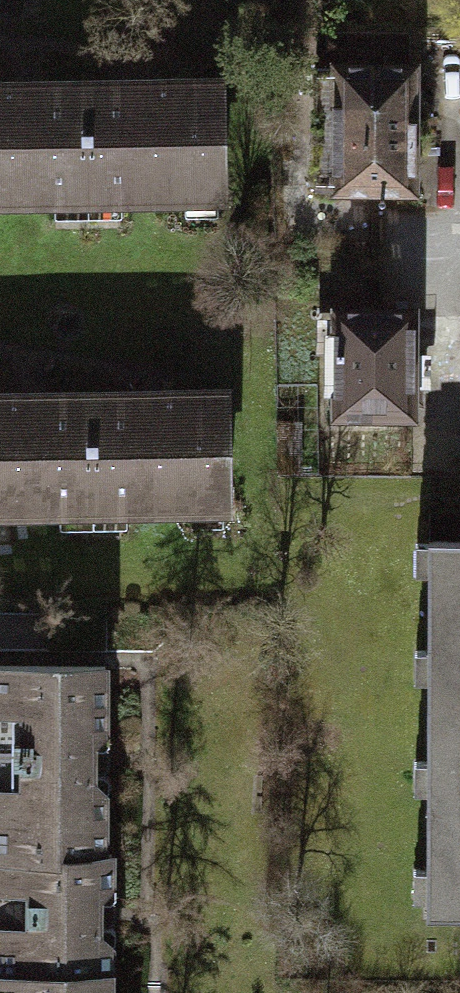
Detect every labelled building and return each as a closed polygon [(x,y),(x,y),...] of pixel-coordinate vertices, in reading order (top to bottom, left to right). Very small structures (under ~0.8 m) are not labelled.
[(336,66),(314,66),(315,189),(416,188),(416,66),(405,66),(404,27),(336,27),(336,66)] [(137,86),(87,87),(89,198),(223,195),(221,85),(137,86)] [(89,198),(87,87),(29,88),(0,88),(0,199),(89,198)] [(412,311),(337,312),(338,416),(412,415),(412,311)] [(92,398),(28,398),(0,399),(0,507),(93,507),(92,398)] [(92,398),(93,507),(228,507),(228,398),(139,398),(92,398)] [(429,728),(459,729),(459,541),(429,541),(429,728)] [(104,854),(104,792),(93,782),(93,757),(93,737),(105,731),(105,667),(0,667),(0,854),(104,854)] [(429,728),(428,913),(459,914),(459,729),(429,728)] [(104,854),(0,854),(0,973),(110,973),(110,947),(100,934),(100,909),(100,892),(110,879),(110,854),(104,854)] [(110,973),(0,973),(0,992),(110,992),(110,973)]
